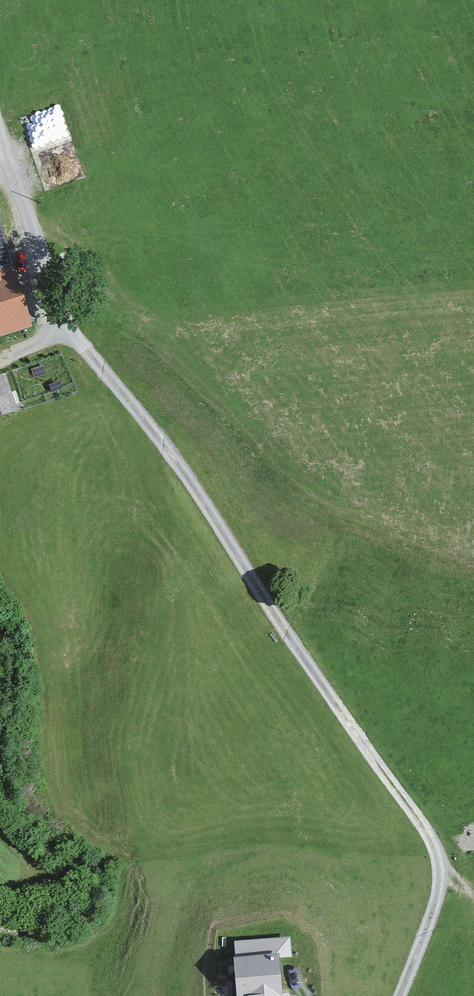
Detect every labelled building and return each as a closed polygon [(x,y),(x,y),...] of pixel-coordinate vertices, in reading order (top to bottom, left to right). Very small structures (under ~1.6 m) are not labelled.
[(39,106),(51,142),(75,133),(63,97),(39,106)] [(33,328),(0,229),(0,339),(33,328)] [(0,381),(0,418),(20,411),(8,379),(0,381)] [(227,945),(231,995),(297,995),(293,940),(227,945)]
